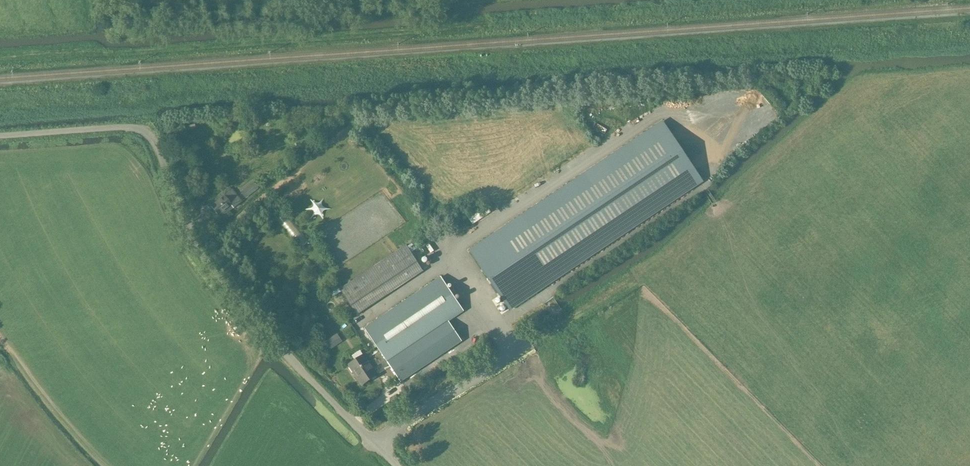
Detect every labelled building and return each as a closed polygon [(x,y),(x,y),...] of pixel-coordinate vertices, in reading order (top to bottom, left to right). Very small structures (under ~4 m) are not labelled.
[(663,122),(471,251),(510,309),(702,181),(663,122)] [(246,199),(259,189),(255,184),(242,194),(246,199)] [(218,201),(211,207),(217,215),(218,215),(230,205),(233,209),(241,202),(232,189),(228,191),(228,192),(227,191),(226,190),(216,198),(218,201)] [(282,212),(275,219),(302,247),(309,240),(282,212)] [(407,245),(342,288),(340,285),(329,292),(333,297),(342,292),(357,315),(424,270),(407,245)] [(364,355),(349,365),(354,373),(356,371),(357,373),(365,384),(378,375),(373,369),(381,364),(384,368),(390,364),(402,382),(463,342),(449,321),(448,319),(462,310),(441,278),(366,328),(382,353),(369,362),(364,355)] [(340,333),(327,339),(331,348),(344,342),(340,333)]
